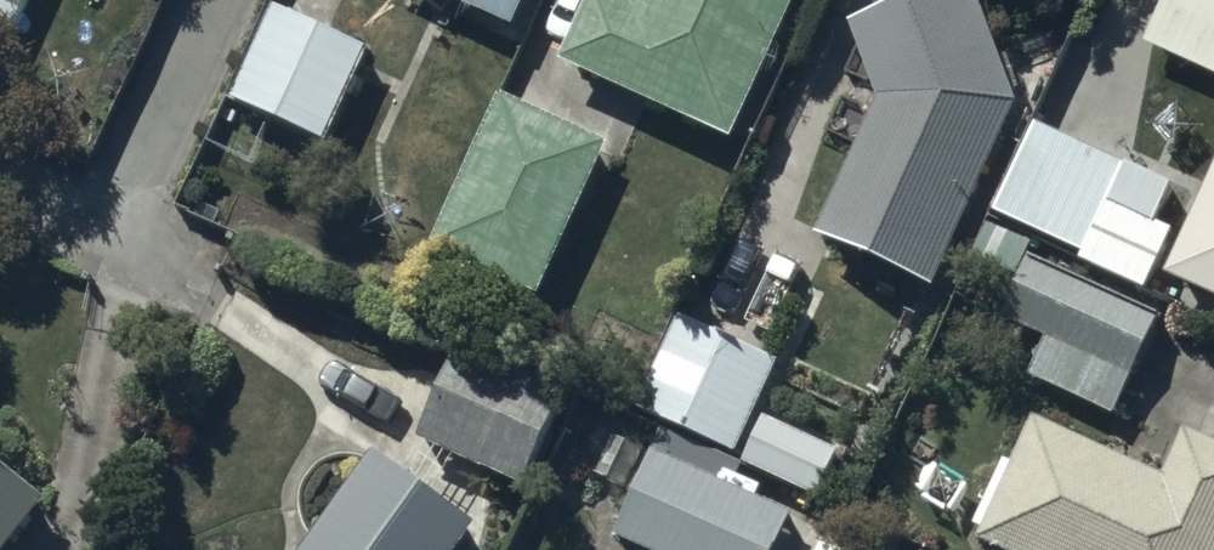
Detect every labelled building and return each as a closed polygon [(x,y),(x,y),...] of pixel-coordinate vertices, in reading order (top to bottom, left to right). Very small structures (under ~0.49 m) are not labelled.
[(23,32),(37,0),(0,0),(0,22),(23,32)] [(514,27),(526,0),(450,0),(514,27)] [(640,14),(610,0),(605,0),(571,73),(742,152),(812,0),(646,0),(640,14)] [(861,32),(890,107),(827,244),(944,298),(1031,110),(988,0),(944,0),(861,32)] [(368,49),(273,5),(230,97),(324,141),(368,49)] [(617,151),(510,103),(440,256),(547,304),(617,151)] [(1176,185),(1034,125),(994,217),(1085,256),(1082,264),(1149,292),(1175,230),(1160,223),(1176,185)] [(1176,289),(1213,305),(1213,200),(1176,289)] [(1160,319),(1028,260),(1001,320),(1045,340),(1028,376),(1116,416),(1160,319)] [(679,314),(636,410),(665,423),(615,536),(646,549),(775,549),(799,494),(820,503),(841,455),(757,418),(783,360),(679,314)] [(583,403),(472,356),(431,450),(542,498),(583,403)] [(1187,429),(1165,476),(1036,417),(1015,461),(1008,458),(976,528),(983,531),(978,543),(994,549),(1213,549),(1213,442),(1187,429)] [(374,451),(301,549),(462,549),(479,528),(374,451)] [(0,462),(0,549),(13,549),(51,503),(0,462)]
